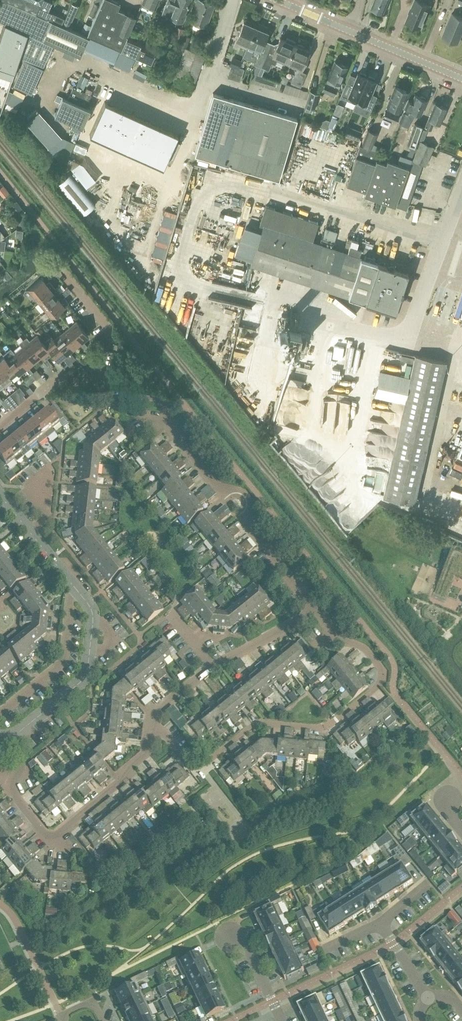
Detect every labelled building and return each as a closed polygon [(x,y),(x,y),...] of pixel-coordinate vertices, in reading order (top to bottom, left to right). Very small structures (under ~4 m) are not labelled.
[(8,0),(1,0),(0,2),(0,20),(29,33),(43,39),(52,20),(49,19),(36,13),(36,12),(8,0)] [(36,12),(41,0),(8,0),(36,12)] [(49,19),(52,12),(49,11),(49,10),(49,9),(53,0),(52,0),(41,0),(36,12),(36,13),(49,19)] [(87,36),(89,37),(122,51),(122,50),(126,41),(136,17),(118,10),(121,4),(111,0),(104,0),(87,36)] [(154,11),(155,8),(156,9),(160,0),(143,0),(142,3),(143,3),(142,5),(154,11)] [(165,6),(162,15),(163,14),(171,18),(169,22),(176,25),(178,20),(183,23),(187,15),(185,14),(191,0),(168,0),(165,6)] [(201,25),(207,27),(215,6),(198,0),(190,21),(194,22),(192,27),(193,29),(198,30),(201,29),(201,25)] [(372,7),(373,8),(374,9),(376,10),(378,10),(384,12),(389,0),(375,0),(372,7)] [(431,6),(416,0),(406,22),(408,23),(408,25),(412,27),(414,25),(422,29),(431,6)] [(70,25),(78,5),(71,2),(62,22),(70,25)] [(100,5),(94,3),(89,14),(95,17),(100,5)] [(138,17),(143,7),(138,5),(133,15),(138,17)] [(443,38),(448,40),(449,42),(451,43),(453,42),(459,44),(461,36),(461,18),(452,14),(443,38)] [(52,20),(43,39),(54,44),(81,56),(89,37),(87,36),(52,20)] [(244,22),(233,47),(238,49),(240,45),(247,48),(248,45),(256,27),(244,22)] [(0,38),(0,74),(12,79),(28,33),(5,23),(0,38)] [(254,64),(261,67),(266,56),(259,53),(264,41),(268,33),(256,27),(248,45),(255,48),(252,55),(257,57),(254,64)] [(29,33),(20,58),(43,68),(54,44),(43,39),(29,33)] [(270,45),(266,56),(273,59),(271,63),(275,65),(278,58),(287,62),(294,44),(295,42),(287,38),(286,41),(280,38),(276,48),(270,45)] [(135,56),(139,47),(126,41),(122,50),(133,55),(135,56)] [(309,51),(294,44),(287,62),(297,67),(291,83),(301,87),(307,73),(301,70),(302,69),(301,69),(309,51)] [(155,54),(139,47),(135,56),(151,63),(155,54)] [(185,47),(171,85),(191,93),(205,55),(185,47)] [(272,61),(273,59),(266,56),(261,67),(268,70),(272,61)] [(326,82),(323,91),(335,96),(338,87),(339,88),(341,83),(347,67),(335,62),(332,69),(329,68),(326,75),(329,76),(328,78),(326,82)] [(241,77),(243,66),(227,64),(226,74),(241,77)] [(355,104),(367,78),(365,77),(366,75),(360,72),(359,74),(357,74),(352,86),(346,84),(340,98),(355,104)] [(367,78),(355,104),(370,111),(376,97),(370,94),(376,82),(374,81),(375,79),(369,76),(368,78),(367,78)] [(100,78),(97,84),(109,88),(111,82),(100,78)] [(73,87),(69,98),(87,106),(91,95),(73,87)] [(395,122),(408,92),(395,87),(383,117),(395,122)] [(319,93),(310,91),(306,106),(315,108),(319,93)] [(214,94),(196,156),(280,180),(298,119),(214,94)] [(415,113),(421,116),(428,101),(415,95),(413,101),(409,99),(405,108),(404,108),(400,119),(403,120),(403,121),(410,124),(415,113)] [(82,127),(90,109),(63,97),(55,115),(82,127)] [(105,101),(89,135),(163,168),(179,135),(105,101)] [(435,104),(429,120),(428,119),(425,127),(431,130),(435,122),(441,125),(448,109),(435,104)] [(334,129),(338,120),(332,117),(328,127),(334,129)] [(317,125),(324,128),(327,121),(319,118),(317,125)] [(424,125),(414,122),(407,143),(416,147),(424,125)] [(372,148),(377,133),(367,130),(361,145),(372,148)] [(426,166),(434,146),(421,141),(413,160),(426,166)] [(67,155),(78,159),(82,148),(71,144),(67,155)] [(360,146),(356,157),(346,185),(366,191),(363,199),(369,202),(371,202),(372,201),(374,198),(395,206),(409,167),(387,160),(389,155),(360,146)] [(340,178),(344,165),(339,163),(335,177),(340,178)] [(57,184),(83,215),(95,205),(69,174),(57,184)] [(378,263),(312,242),(318,222),(266,205),(259,224),(264,226),(262,231),(258,244),(251,264),(368,302),(366,308),(395,317),(402,297),(406,295),(407,291),(405,288),(412,267),(384,258),(383,259),(379,257),(378,263)] [(258,244),(262,231),(244,226),(240,238),(258,244)] [(331,242),(333,231),(322,229),(320,240),(331,242)] [(154,248),(151,254),(158,258),(161,251),(154,248)] [(54,288),(48,281),(45,283),(41,278),(29,287),(33,293),(32,294),(38,302),(54,288)] [(63,297),(65,296),(62,292),(59,294),(58,293),(59,292),(56,287),(55,289),(54,288),(38,302),(44,309),(58,299),(59,300),(63,297)] [(205,292),(205,300),(227,301),(227,299),(216,299),(216,292),(205,292)] [(50,317),(68,303),(63,297),(59,300),(58,299),(44,309),(50,317)] [(77,321),(70,327),(80,341),(79,342),(81,345),(84,342),(82,339),(88,335),(77,321)] [(233,325),(229,356),(238,357),(237,365),(243,366),(244,357),(250,358),(254,328),(233,325)] [(62,333),(73,347),(79,342),(80,341),(70,327),(62,333)] [(304,355),(309,333),(301,331),(289,329),(287,341),(297,343),(296,345),(294,345),(292,347),(292,349),(294,350),(295,350),(295,353),(304,355)] [(261,348),(271,352),(279,334),(270,330),(261,348)] [(70,360),(72,362),(76,359),(69,350),(73,347),(62,333),(54,339),(65,353),(67,351),(69,354),(66,357),(69,361),(70,360)] [(37,334),(30,340),(49,364),(50,363),(44,355),(46,353),(47,355),(51,352),(48,348),(46,346),(43,342),(37,334)] [(52,336),(43,342),(46,346),(48,348),(51,352),(57,359),(61,356),(68,365),(72,362),(70,360),(69,361),(66,357),(69,354),(67,351),(65,353),(54,339),(52,336)] [(27,337),(19,343),(22,347),(23,346),(34,360),(39,356),(47,366),(49,364),(30,340),(27,337)] [(22,347),(15,352),(26,366),(27,365),(34,360),(23,346),(22,347)] [(11,348),(3,354),(5,357),(18,373),(24,368),(26,370),(29,367),(27,365),(26,366),(15,352),(11,348)] [(18,373),(5,357),(0,361),(0,366),(10,379),(18,373)] [(382,503),(447,518),(461,451),(461,372),(415,361),(382,503)] [(10,379),(0,366),(0,382),(3,385),(10,379)] [(346,424),(346,403),(343,403),(343,391),(329,391),(328,424),(346,424)] [(51,429),(59,423),(58,422),(63,419),(53,406),(42,415),(40,416),(51,429)] [(39,417),(33,422),(47,439),(54,433),(51,429),(40,416),(42,415),(40,411),(36,414),(39,417)] [(99,429),(111,445),(124,435),(112,420),(108,423),(102,417),(98,421),(103,427),(99,429)] [(39,445),(47,439),(33,422),(27,427),(26,428),(36,441),(39,445)] [(99,429),(95,423),(90,427),(95,433),(87,439),(89,442),(84,446),(100,454),(111,445),(99,429)] [(24,430),(18,435),(28,448),(36,441),(26,428),(27,427),(24,424),(21,426),(24,430)] [(31,451),(28,448),(18,435),(12,439),(10,441),(24,458),(31,451)] [(9,436),(6,439),(9,442),(3,447),(13,460),(16,464),(24,458),(10,441),(12,439),(9,436)] [(60,455),(62,442),(60,440),(52,446),(60,455)] [(146,445),(132,456),(136,461),(140,458),(146,465),(162,453),(164,451),(170,447),(167,443),(161,447),(163,450),(160,452),(159,449),(155,445),(149,449),(147,447),(146,445)] [(98,465),(100,454),(84,446),(83,453),(80,453),(79,463),(98,465)] [(1,470),(13,460),(3,447),(0,449),(0,459),(2,462),(0,463),(0,469),(1,470)] [(162,453),(146,465),(153,473),(168,461),(165,457),(163,455),(165,453),(167,455),(173,450),(170,447),(164,451),(162,453)] [(168,461),(153,473),(159,482),(174,469),(177,467),(183,463),(179,459),(174,463),(176,466),(173,468),(171,465),(168,461)] [(98,465),(79,463),(71,462),(70,468),(79,469),(78,473),(98,475),(98,465)] [(135,463),(130,467),(133,472),(139,468),(135,463)] [(174,469),(159,482),(165,489),(171,484),(171,485),(177,480),(181,477),(177,473),(176,471),(178,469),(180,471),(186,466),(183,463),(177,467),(174,469)] [(192,475),(196,470),(190,466),(187,471),(192,475)] [(370,485),(370,490),(377,490),(378,470),(363,469),(362,485),(370,485)] [(98,475),(78,473),(70,472),(69,478),(78,479),(77,483),(97,485),(98,475)] [(165,489),(161,492),(168,501),(184,488),(186,486),(192,482),(188,478),(183,482),(185,485),(183,487),(181,484),(177,480),(171,485),(171,484),(165,489)] [(184,488),(168,501),(175,509),(190,496),(187,492),(185,490),(187,488),(189,490),(194,485),(192,482),(186,486),(184,488)] [(77,498),(96,499),(97,490),(78,488),(68,487),(68,493),(77,494),(77,498)] [(141,496),(146,501),(151,497),(146,492),(141,496)] [(190,496),(175,509),(181,517),(197,504),(199,502),(205,498),(201,494),(196,498),(198,501),(196,503),(193,500),(190,496)] [(96,499),(77,498),(67,497),(66,503),(76,505),(76,507),(95,509),(96,499)] [(197,504),(181,517),(187,525),(188,525),(203,513),(203,512),(199,507),(198,506),(200,504),(202,506),(207,501),(205,498),(199,502),(197,504)] [(448,517),(457,521),(461,509),(453,506),(448,517)] [(94,518),(95,509),(76,507),(76,509),(66,508),(66,514),(75,515),(75,516),(94,518)] [(210,512),(195,524),(201,532),(217,520),(219,518),(224,514),(221,510),(216,514),(218,517),(216,518),(214,516),(210,512)] [(217,520),(201,532),(203,534),(208,540),(223,528),(220,523),(218,521),(220,519),(222,522),(227,517),(224,514),(219,518),(217,520)] [(93,530),(94,518),(75,516),(74,526),(76,526),(76,535),(93,530)] [(223,528),(208,540),(214,548),(230,536),(232,534),(237,530),(234,526),(229,530),(231,532),(228,534),(227,532),(223,528)] [(83,551),(99,538),(93,530),(76,535),(80,540),(76,543),(83,551)] [(230,536),(214,548),(221,556),(236,544),(233,539),(231,537),(233,535),(235,538),(240,533),(237,530),(232,534),(230,536)] [(175,540),(174,540),(181,549),(182,548),(189,543),(182,534),(175,540)] [(83,564),(105,546),(99,538),(83,551),(86,555),(79,560),(83,564)] [(236,544),(221,556),(227,564),(243,552),(245,550),(250,546),(247,542),(241,546),(243,548),(241,550),(239,548),(236,544)] [(96,567),(112,554),(105,546),(83,564),(87,569),(93,564),(96,567)] [(243,552),(227,564),(234,572),(249,560),(245,555),(244,553),(246,551),(247,553),(253,549),(250,546),(245,550),(243,552)] [(453,551),(444,572),(440,580),(451,585),(455,577),(461,580),(461,555),(453,551)] [(13,562),(7,554),(0,559),(0,572),(13,562)] [(96,580),(118,562),(112,554),(96,567),(99,570),(92,576),(96,580)] [(20,570),(13,562),(0,572),(0,578),(0,585),(20,570)] [(118,562),(96,580),(99,585),(106,579),(109,583),(125,570),(118,562)] [(0,585),(0,591),(1,592),(8,587),(10,591),(26,578),(20,570),(0,585)] [(115,596),(137,579),(131,570),(115,583),(118,587),(112,592),(115,596)] [(211,586),(217,581),(213,576),(207,581),(211,586)] [(128,599),(144,587),(137,579),(115,596),(119,601),(125,596),(128,599)] [(13,607),(36,590),(29,581),(13,593),(16,597),(10,602),(13,607)] [(128,612),(150,595),(144,587),(128,599),(131,603),(125,608),(128,612)] [(267,617),(272,614),(266,607),(270,604),(258,589),(249,596),(267,617)] [(27,610),(42,598),(36,590),(13,607),(17,612),(24,606),(27,610)] [(181,616),(202,598),(196,590),(181,602),(184,606),(177,611),(181,616)] [(141,615),(157,603),(150,595),(128,612),(132,617),(138,612),(141,615)] [(220,608),(222,607),(224,597),(223,595),(215,601),(220,608)] [(263,621),(267,617),(249,596),(242,602),(254,617),(257,614),(263,621)] [(45,608),(48,605),(42,598),(27,610),(33,618),(32,621),(32,626),(32,628),(23,635),(35,650),(44,643),(41,639),(46,636),(46,630),(51,630),(52,619),(47,619),(48,613),(45,608)] [(194,618),(209,606),(202,598),(181,616),(184,620),(191,615),(194,618)] [(259,624),(254,617),(242,602),(234,609),(246,624),(249,621),(254,628),(259,624)] [(157,603),(141,615),(143,619),(138,624),(142,628),(147,624),(163,611),(157,603)] [(218,634),(221,615),(215,614),(209,606),(194,618),(204,631),(208,628),(213,628),(213,634),(218,634)] [(234,634),(246,624),(234,609),(226,615),(221,615),(218,634),(224,635),(224,630),(232,631),(234,634)] [(32,626),(32,621),(26,620),(26,618),(24,614),(20,617),(19,627),(22,630),(26,628),(26,625),(32,626)] [(35,650),(23,635),(20,637),(15,631),(10,635),(27,656),(35,650)] [(20,662),(27,656),(10,635),(6,638),(11,644),(8,647),(20,662)] [(155,644),(151,647),(154,650),(164,662),(171,656),(168,652),(172,648),(164,639),(161,641),(161,640),(156,644),(155,644)] [(224,650),(220,640),(212,643),(216,654),(224,650)] [(290,640),(286,642),(290,646),(285,650),(302,671),(310,681),(315,677),(311,672),(309,674),(300,662),(311,653),(301,640),(295,645),(293,643),(293,644),(290,640)] [(166,666),(164,662),(154,650),(151,647),(147,650),(150,654),(145,657),(162,679),(166,676),(161,670),(166,666)] [(8,672),(16,665),(4,650),(0,653),(0,661),(8,672)] [(298,674),(302,671),(285,650),(279,654),(276,651),(274,653),(289,671),(293,668),(298,674)] [(284,675),(289,671),(274,653),(271,655),(274,659),(269,663),(286,684),(289,681),(284,675)] [(333,676),(351,661),(349,658),(347,660),(342,655),(326,667),(327,668),(320,673),(324,677),(330,672),(333,676)] [(159,682),(162,679),(145,657),(140,662),(137,658),(134,660),(150,679),(154,676),(159,682)] [(145,683),(150,679),(134,660),(131,663),(134,666),(129,670),(146,692),(150,689),(145,683)] [(8,672),(0,661),(0,678),(8,672)] [(184,671),(188,668),(183,661),(179,665),(184,671)] [(333,689),(355,671),(351,666),(354,664),(351,661),(333,676),(337,680),(331,685),(333,689)] [(282,687),(286,684),(269,663),(264,667),(260,663),(258,666),(273,684),(277,681),(282,687)] [(268,688),(273,684),(258,666),(255,668),(258,672),(253,676),(270,697),(274,702),(278,699),(268,688)] [(143,695),(146,692),(129,670),(124,674),(121,671),(118,674),(124,681),(133,693),(138,689),(143,695)] [(346,692),(365,677),(362,674),(359,676),(355,671),(333,689),(336,693),(343,687),(346,692)] [(245,676),(242,679),(245,682),(257,697),(261,694),(266,700),(270,697),(253,676),(248,680),(245,676)] [(365,677),(346,692),(350,696),(343,701),(347,705),(353,700),(368,688),(364,682),(367,680),(365,677)] [(242,685),(237,689),(249,703),(254,710),(258,707),(252,700),(257,697),(245,682),(242,679),(239,681),(242,685)] [(131,694),(133,693),(124,681),(122,683),(112,691),(125,701),(130,701),(133,699),(131,697),(130,696),(131,694)] [(229,689),(226,692),(229,695),(241,710),(245,706),(250,713),(254,710),(249,703),(237,689),(232,693),(229,689)] [(317,690),(312,694),(318,701),(323,697),(317,690)] [(125,707),(125,701),(112,691),(111,706),(125,707)] [(237,713),(241,710),(229,695),(226,692),(223,694),(226,698),(221,702),(238,723),(242,720),(237,713)] [(287,697),(293,704),(298,700),(292,693),(287,697)] [(365,701),(383,723),(391,717),(378,701),(374,705),(368,698),(365,701)] [(389,699),(383,703),(388,709),(394,705),(389,699)] [(375,730),(383,723),(365,701),(361,704),(367,711),(362,715),(375,730)] [(234,726),(238,723),(221,702),(216,706),(213,702),(210,705),(224,723),(229,719),(234,726)] [(221,726),(224,723),(210,705),(207,707),(210,710),(205,715),(222,736),(226,733),(221,726)] [(124,714),(125,707),(111,706),(107,706),(101,706),(100,710),(104,710),(104,717),(124,719),(131,720),(132,715),(124,714)] [(190,723),(187,725),(179,715),(177,716),(170,708),(166,712),(192,744),(198,740),(198,739),(206,733),(196,721),(192,725),(190,723)] [(375,730),(362,715),(358,718),(352,711),(349,714),(367,736),(375,730)] [(359,743),(367,736),(349,714),(345,717),(351,724),(347,727),(347,728),(356,740),(359,743)] [(219,739),(222,736),(205,715),(200,718),(197,715),(195,717),(197,721),(196,721),(206,733),(208,736),(213,732),(219,739)] [(131,724),(131,720),(124,719),(104,717),(103,723),(99,723),(99,726),(103,727),(123,729),(123,724),(131,724)] [(347,728),(347,727),(344,724),(339,728),(340,730),(333,736),(341,746),(345,742),(348,746),(356,740),(347,728)] [(138,740),(133,735),(130,735),(122,734),(123,729),(103,727),(99,726),(98,730),(102,731),(102,738),(109,739),(116,740),(120,740),(122,740),(126,740),(138,741),(138,740)] [(286,758),(289,729),(285,729),(284,738),(278,738),(277,743),(276,757),(286,758)] [(293,739),(294,730),(289,729),(286,758),(296,759),(299,740),(293,739)] [(307,761),(308,756),(310,736),(310,731),(305,731),(304,740),(299,740),(296,759),(307,761)] [(310,736),(308,756),(318,757),(319,752),(324,752),(326,740),(315,739),(315,737),(310,736)] [(94,753),(93,754),(98,759),(102,765),(104,763),(115,755),(116,740),(109,739),(102,738),(101,745),(96,744),(94,747),(97,751),(95,752),(94,753)] [(249,752),(258,763),(264,758),(262,742),(255,747),(249,752)] [(272,743),(262,742),(264,758),(267,761),(271,762),(271,759),(270,759),(271,757),(276,757),(277,743),(272,743)] [(258,763),(249,752),(247,749),(246,747),(241,751),(235,744),(232,747),(250,769),(258,763)] [(242,776),(250,769),(232,747),(228,750),(234,757),(229,760),(242,776)] [(106,769),(102,765),(93,754),(85,760),(104,783),(107,780),(101,772),(106,769)] [(77,767),(90,782),(94,778),(100,786),(104,783),(85,760),(77,767)] [(234,782),(242,776),(229,760),(225,764),(227,766),(218,773),(226,782),(230,778),(234,782)] [(352,760),(349,763),(352,766),(357,772),(364,766),(361,762),(359,761),(356,764),(352,760)] [(169,769),(164,773),(177,788),(181,784),(189,778),(178,764),(170,770),(169,769)] [(82,788),(88,796),(91,793),(85,785),(90,782),(77,767),(70,773),(82,788)] [(154,769),(150,772),(169,794),(172,799),(180,792),(177,788),(164,773),(160,777),(154,769)] [(150,772),(146,775),(152,783),(148,786),(161,801),(169,794),(150,772)] [(61,780),(74,795),(78,791),(84,799),(88,796),(82,788),(70,773),(61,780)] [(70,798),(74,795),(61,780),(54,786),(72,809),(76,806),(70,798)] [(138,782),(134,785),(137,789),(152,808),(161,801),(148,786),(144,789),(138,782)] [(34,785),(20,794),(26,803),(40,793),(34,785)] [(127,785),(123,788),(142,810),(145,815),(153,808),(152,808),(137,789),(133,792),(127,785)] [(68,812),(72,809),(54,786),(46,793),(58,808),(62,804),(68,812)] [(123,788),(120,791),(126,798),(121,801),(134,817),(142,810),(123,788)] [(50,814),(58,808),(46,793),(41,796),(42,798),(34,805),(42,814),(47,810),(50,814)] [(111,798),(108,800),(126,823),(134,817),(121,801),(119,803),(117,805),(111,798)] [(108,800),(105,803),(111,810),(106,814),(118,829),(123,825),(126,823),(108,800)] [(6,819),(3,815),(11,809),(8,805),(0,811),(0,824),(6,819)] [(410,812),(397,822),(401,827),(411,819),(416,825),(411,829),(410,827),(402,834),(406,839),(418,829),(435,815),(428,806),(426,808),(425,807),(414,816),(410,811),(410,812)] [(96,810),(92,813),(110,836),(114,832),(118,829),(106,814),(102,817),(96,810)] [(88,816),(88,817),(89,818),(94,824),(90,827),(102,842),(106,839),(110,836),(92,813),(88,816)] [(435,815),(418,829),(426,838),(442,824),(435,815)] [(13,827),(21,821),(18,817),(10,823),(6,819),(0,824),(0,837),(13,827)] [(0,837),(0,841),(4,846),(5,847),(16,838),(16,837),(19,834),(16,831),(24,824),(21,821),(13,827),(0,837)] [(426,838),(422,841),(424,844),(428,841),(433,847),(450,834),(442,824),(426,838)] [(86,833),(78,840),(86,850),(91,845),(94,849),(97,846),(102,842),(90,827),(85,831),(86,833)] [(1,849),(8,858),(22,846),(19,842),(26,835),(23,831),(19,834),(16,837),(16,838),(5,847),(4,846),(1,849)] [(450,834),(433,847),(441,856),(458,843),(450,834)] [(407,843),(402,846),(408,853),(412,849),(407,843)] [(458,843),(441,856),(448,866),(445,869),(461,855),(461,848),(458,843)] [(22,846),(8,858),(14,866),(29,854),(36,848),(33,844),(26,850),(22,846)] [(371,848),(375,854),(380,851),(376,844),(371,848)] [(21,874),(24,871),(35,862),(32,857),(39,851),(36,848),(29,854),(14,866),(21,874)] [(391,867),(405,888),(414,883),(404,868),(412,863),(399,848),(393,851),(397,856),(393,858),(397,864),(391,867)] [(362,855),(366,861),(371,857),(367,851),(362,855)] [(155,852),(148,858),(153,863),(160,858),(155,852)] [(414,852),(410,855),(415,862),(420,858),(414,852)] [(445,869),(452,878),(458,873),(458,874),(461,871),(461,855),(445,869)] [(354,862),(357,867),(363,863),(359,858),(354,862)] [(420,858),(415,862),(421,869),(425,865),(420,858)] [(49,889),(59,891),(62,862),(58,861),(57,870),(51,870),(49,885),(49,889)] [(35,862),(24,871),(25,871),(27,874),(35,883),(43,869),(44,865),(42,862),(39,865),(38,865),(35,862)] [(70,892),(70,887),(73,868),(71,867),(71,872),(66,872),(67,862),(62,862),(59,891),(70,892)] [(348,872),(345,865),(339,868),(343,875),(348,872)] [(382,873),(395,894),(398,892),(398,893),(405,888),(391,867),(382,873)] [(73,868),(70,887),(80,888),(81,883),(87,884),(88,871),(78,870),(78,868),(73,868)] [(343,875),(339,868),(331,871),(335,879),(343,875)] [(43,869),(35,883),(49,885),(51,870),(43,869)] [(426,875),(430,881),(435,877),(431,872),(426,875)] [(374,881),(386,900),(395,894),(382,873),(381,873),(383,876),(374,881)] [(365,887),(377,905),(386,900),(374,881),(365,887)] [(438,890),(442,895),(452,887),(448,882),(438,890)] [(354,894),(366,912),(367,914),(378,907),(377,905),(365,887),(354,894)] [(340,892),(331,898),(334,903),(347,924),(357,918),(343,897),(340,892)] [(343,897),(357,918),(366,912),(354,894),(349,898),(347,895),(343,897)] [(257,915),(255,916),(259,926),(283,915),(289,912),(284,903),(283,903),(280,896),(268,902),(271,907),(256,914),(257,915)] [(327,912),(339,930),(345,926),(347,924),(334,903),(325,908),(327,912)] [(324,906),(313,913),(316,919),(318,918),(330,936),(339,930),(327,912),(325,908),(324,906)] [(305,910),(311,922),(316,919),(311,907),(305,910)] [(302,912),(296,914),(299,921),(305,918),(302,912)] [(456,918),(453,914),(447,918),(451,922),(456,918)] [(259,926),(265,937),(284,928),(279,917),(283,915),(259,926)] [(308,923),(301,927),(303,932),(311,928),(308,923)] [(265,937),(270,948),(289,939),(284,928),(265,937)] [(437,929),(435,931),(434,930),(422,940),(422,941),(420,943),(428,952),(447,936),(448,935),(445,931),(441,934),(437,929)] [(447,936),(428,952),(434,960),(454,944),(447,936)] [(270,948),(275,959),(294,950),(289,939),(270,948)] [(454,944),(434,960),(441,968),(458,955),(451,947),(454,944)] [(275,959),(280,970),(299,960),(294,950),(275,959)] [(166,964),(168,969),(177,965),(182,977),(185,975),(203,966),(198,955),(180,964),(177,958),(166,964)] [(441,968),(448,977),(461,965),(461,960),(458,955),(441,968)] [(299,960),(280,970),(285,980),(287,979),(288,980),(303,973),(302,972),(304,971),(302,965),(308,962),(306,957),(299,960)] [(318,965),(306,971),(309,976),(321,971),(318,965)] [(448,977),(455,985),(461,979),(461,965),(448,977)] [(208,977),(203,966),(185,975),(190,986),(208,977)] [(361,976),(366,986),(385,977),(381,967),(361,976)] [(130,981),(133,986),(116,994),(121,1006),(142,995),(137,984),(148,979),(145,974),(130,981)] [(190,986),(195,997),(214,988),(208,977),(190,986)] [(366,986),(371,996),(390,987),(385,977),(366,986)] [(163,986),(165,992),(172,988),(169,983),(163,986)] [(371,996),(375,1006),(395,996),(390,987),(371,996)] [(195,997),(201,1008),(219,999),(214,988),(195,997)] [(349,988),(342,990),(345,996),(351,993),(349,988)] [(318,1000),(329,995),(327,990),(316,995),(318,1000)] [(334,995),(336,1000),(342,997),(340,992),(334,995)] [(351,993),(345,996),(348,1001),(354,998),(352,994),(351,993)] [(142,995),(121,1006),(126,1016),(147,1006),(142,995)] [(375,1006),(380,1015),(399,1006),(395,996),(375,1006)] [(297,1006),(302,1016),(322,1007),(317,997),(297,1006)] [(339,1005),(345,1002),(342,997),(336,1000),(339,1005)] [(171,1001),(174,1007),(179,1004),(176,998),(171,1001)] [(171,1008),(167,999),(161,1002),(165,1011),(171,1009),(171,1008)] [(201,1008),(206,1019),(224,1010),(219,999),(201,1008)] [(184,1011),(180,1004),(174,1007),(178,1015),(184,1011)] [(126,1016),(128,1020),(144,1020),(153,1017),(147,1006),(126,1016)] [(383,1020),(393,1020),(404,1016),(399,1006),(380,1015),(383,1020)] [(304,1020),(318,1020),(326,1017),(322,1007),(302,1016),(304,1020)] [(358,1007),(352,1010),(354,1016),(360,1013),(358,1007)] [(174,1015),(171,1009),(165,1011),(168,1017),(174,1015)] [(343,1014),(346,1020),(352,1017),(349,1011),(343,1014)] [(354,1016),(357,1020),(363,1018),(360,1013),(354,1016)]
